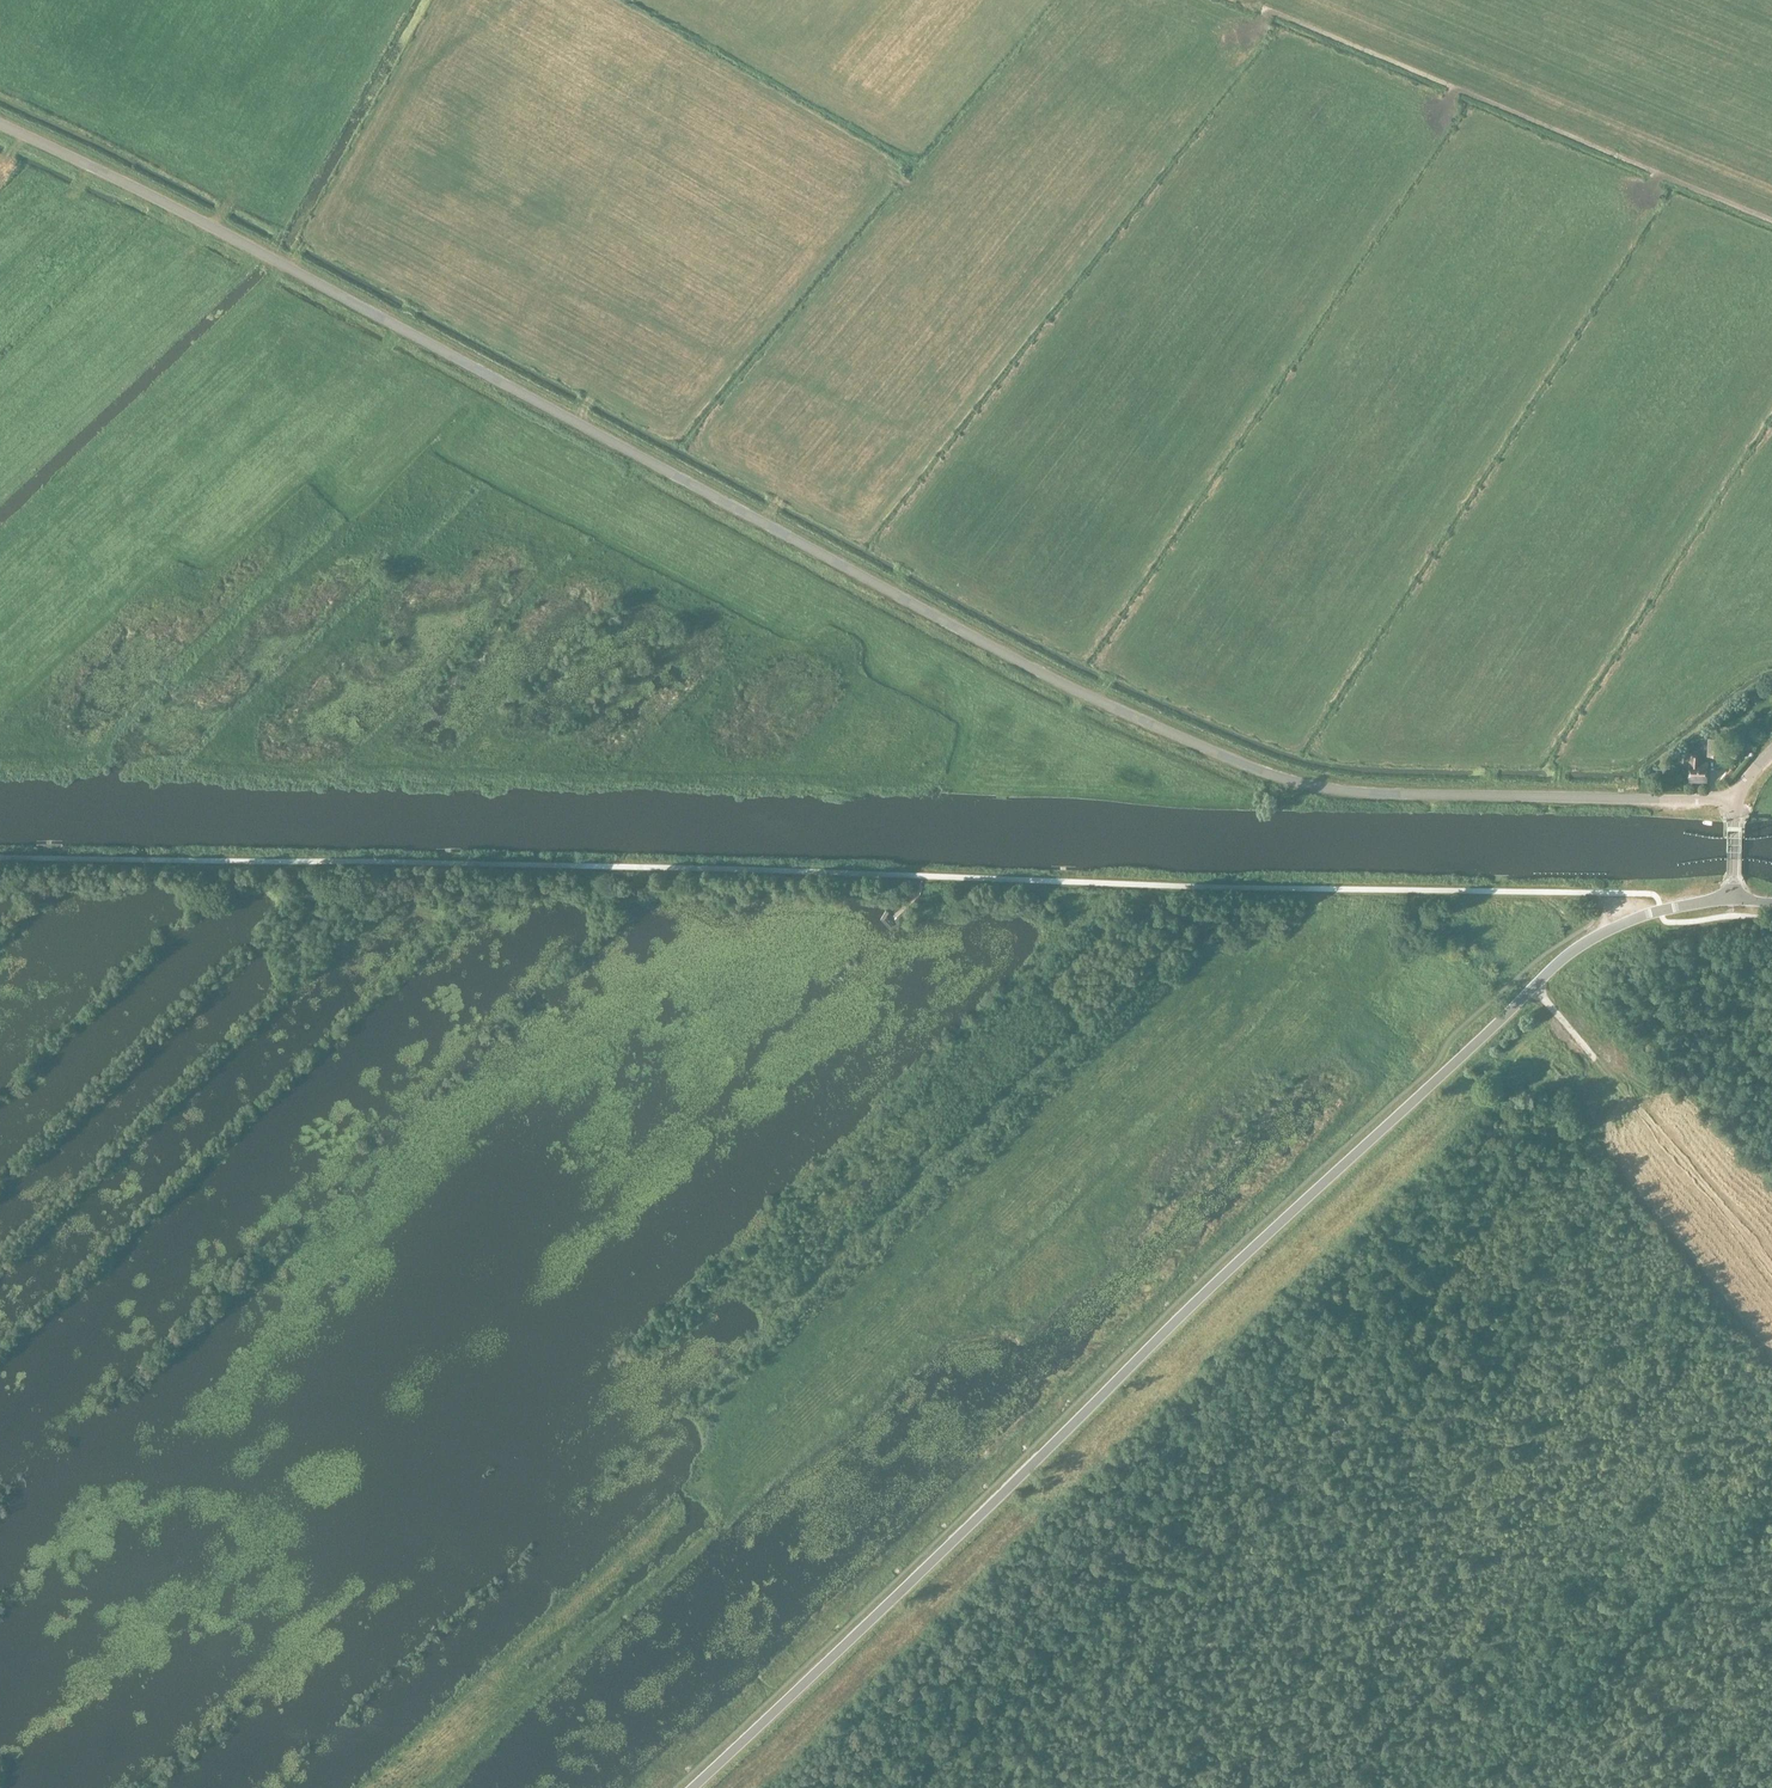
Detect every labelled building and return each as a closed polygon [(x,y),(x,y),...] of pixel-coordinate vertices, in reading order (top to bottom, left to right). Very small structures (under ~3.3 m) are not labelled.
[(1762,695),(1752,688),(1746,698),(1756,705),(1762,695)] [(1741,727),(1759,717),(1753,707),(1735,717),(1741,727)] [(1742,757),(1743,732),(1731,732),(1731,756),(1742,757)] [(1721,739),(1707,739),(1707,756),(1721,756),(1721,739)] [(1691,753),(1689,781),(1707,782),(1708,762),(1701,762),(1701,754),(1691,753)] [(892,917),(886,910),(879,920),(889,930),(900,926),(892,917)]
